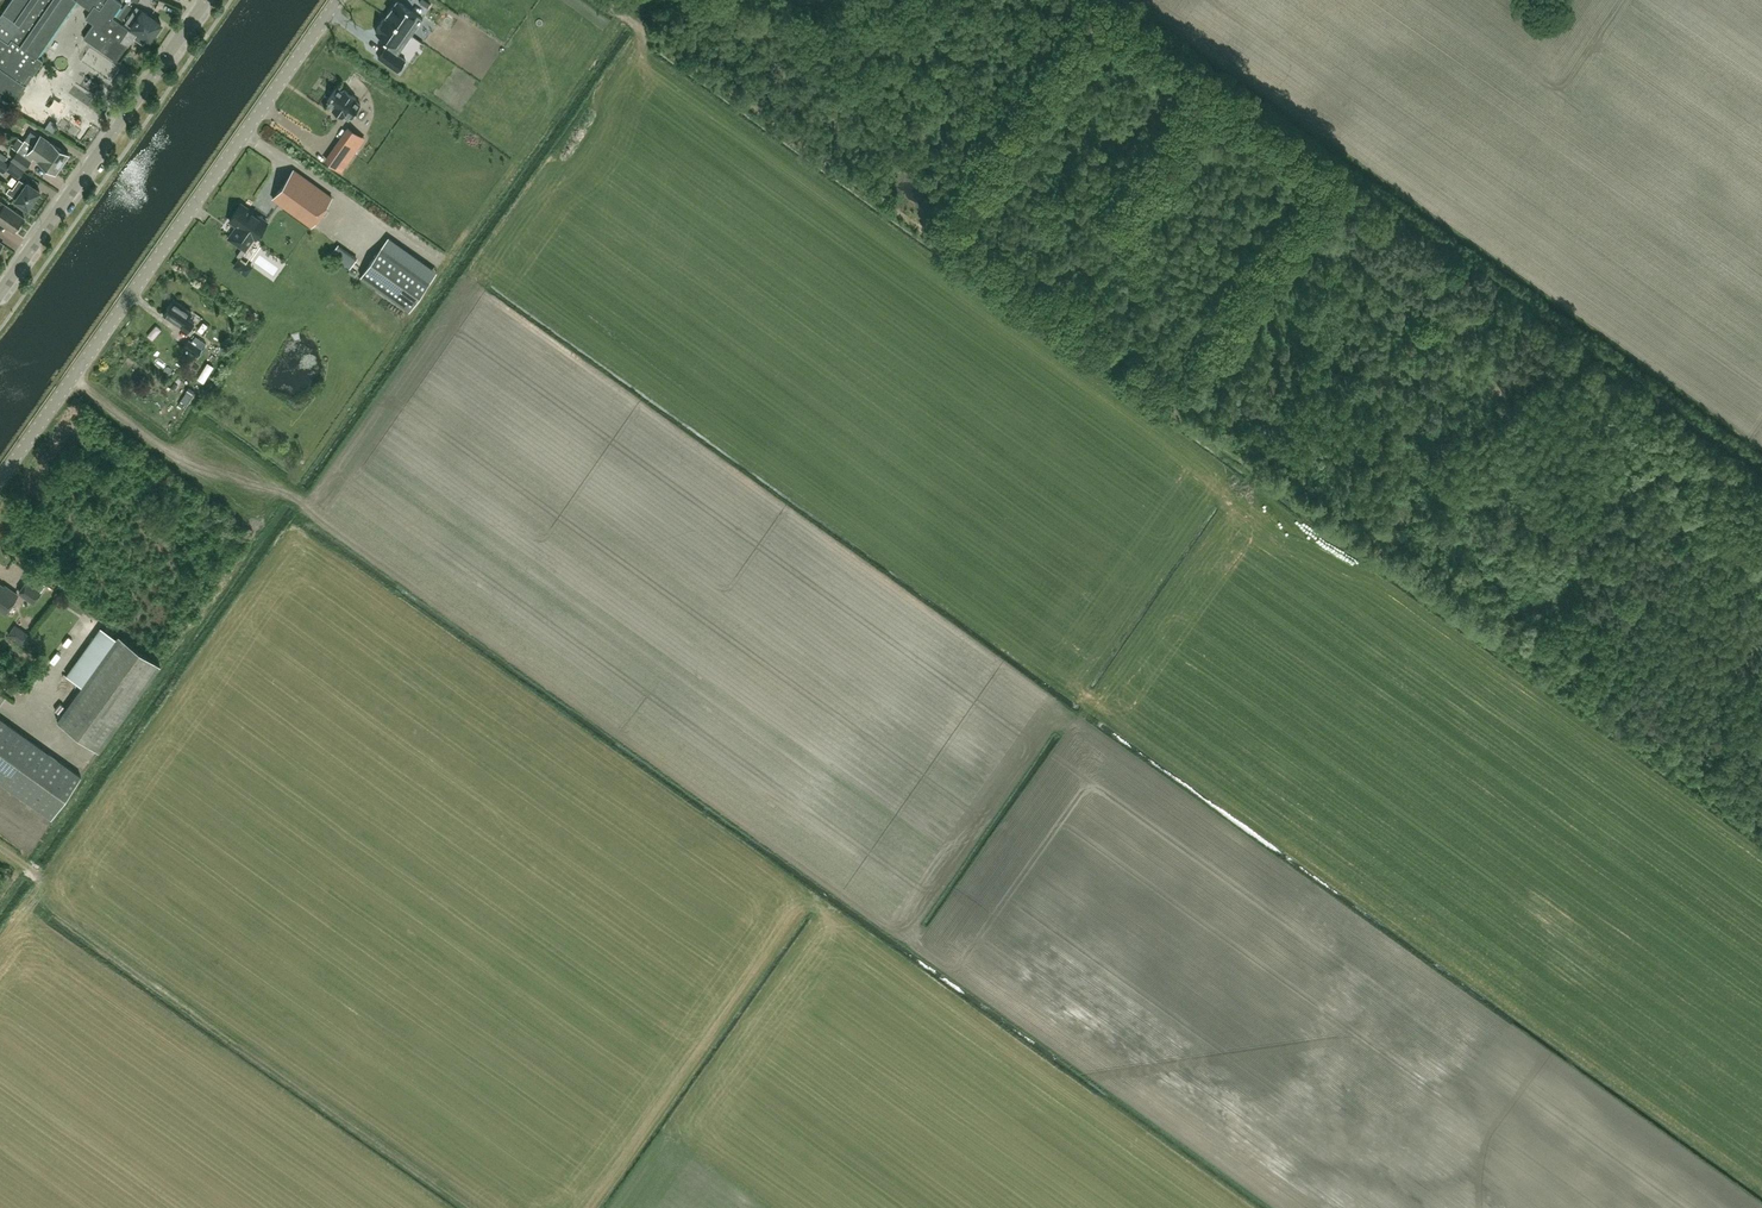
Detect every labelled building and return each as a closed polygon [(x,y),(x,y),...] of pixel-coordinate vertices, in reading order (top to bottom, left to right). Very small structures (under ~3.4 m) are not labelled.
[(0,16),(0,88),(3,90),(0,95),(10,102),(13,97),(16,99),(43,60),(37,56),(76,0),(11,0),(0,16)] [(101,48),(118,59),(128,44),(121,39),(129,27),(113,16),(122,1),(120,0),(78,0),(91,9),(86,16),(94,22),(84,36),(101,48)] [(386,16),(412,34),(423,18),(397,1),(386,16)] [(156,33),(161,24),(155,20),(156,19),(149,14),(148,15),(136,7),(126,23),(133,28),(131,31),(136,35),(135,38),(143,43),(147,37),(151,39),(152,37),(154,38),(156,35),(156,33)] [(412,34),(386,16),(375,32),(391,43),(388,47),(386,46),(378,57),(397,71),(405,59),(398,54),(412,34)] [(54,57),(43,70),(54,79),(65,66),(54,57)] [(343,91),(337,87),(328,100),(335,105),(332,109),(343,117),(344,116),(349,119),(351,116),(352,117),(361,103),(355,99),(356,97),(344,89),(343,91)] [(7,122),(12,113),(0,106),(0,118),(7,122)] [(365,138),(351,128),(328,161),(341,171),(365,138)] [(53,156),(64,164),(70,155),(52,143),(41,136),(34,146),(52,158),(53,156)] [(39,162),(56,174),(64,164),(53,156),(52,158),(34,146),(26,140),(12,160),(26,170),(34,158),(39,162)] [(9,164),(0,158),(0,169),(4,172),(5,170),(18,178),(24,170),(11,162),(9,164)] [(333,197),(294,169),(273,198),(312,226),(333,197)] [(40,196),(40,192),(28,183),(27,185),(20,180),(13,190),(11,188),(7,193),(17,199),(17,200),(29,209),(30,207),(33,207),(40,196)] [(25,217),(1,200),(0,201),(0,223),(14,233),(25,217)] [(237,226),(251,236),(255,239),(267,222),(241,204),(229,220),(237,226)] [(255,239),(251,236),(237,226),(228,238),(243,248),(247,251),(255,239)] [(361,275),(410,310),(431,281),(382,246),(361,275)] [(233,266),(246,276),(254,265),(240,256),(233,266)] [(188,331),(194,322),(188,318),(192,311),(174,299),(164,315),(188,331)] [(202,349),(188,339),(184,346),(198,356),(202,349)] [(46,584),(32,574),(27,582),(19,592),(34,602),(41,592),(41,591),(46,584)] [(0,584),(0,608),(6,612),(18,595),(9,588),(8,589),(0,584)] [(100,622),(66,670),(81,680),(115,633),(100,622)] [(30,636),(20,629),(15,625),(9,634),(14,638),(24,645),(30,636)] [(57,721),(99,751),(161,664),(119,635),(57,721)] [(0,717),(0,781),(50,818),(80,777),(0,717)]
